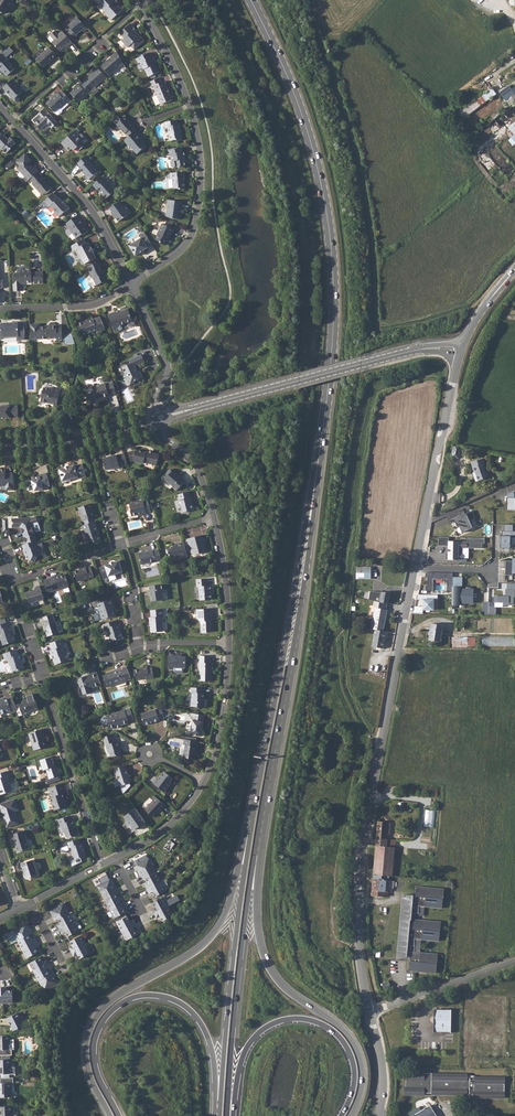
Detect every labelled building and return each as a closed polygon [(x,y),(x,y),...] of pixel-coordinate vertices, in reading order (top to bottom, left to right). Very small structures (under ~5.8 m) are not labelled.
[(3,14),(6,13),(8,10),(8,7),(12,0),(0,0),(0,11),(3,14)] [(100,2),(106,9),(104,10),(108,15),(108,14),(112,18),(122,9),(116,3),(114,1),(115,0),(103,0),(102,0),(100,2)] [(506,9),(497,0),(475,0),(473,2),(482,12),(482,11),(496,27),(506,18),(501,13),(506,9)] [(80,20),(77,17),(68,25),(76,35),(82,29),(84,32),(87,28),(80,20)] [(132,29),(133,27),(130,23),(119,33),(124,39),(121,41),(127,47),(130,45),(133,49),(141,42),(138,38),(139,36),(135,31),(134,32),(132,29)] [(72,42),(62,30),(58,34),(54,30),(49,34),(54,39),(51,42),(58,49),(60,50),(64,46),(66,44),(68,45),(70,43),(72,42)] [(43,66),(48,62),(50,60),(51,61),(53,58),(56,55),(49,47),(36,59),(43,66)] [(122,61),(116,51),(112,55),(112,56),(109,59),(109,60),(108,61),(107,60),(101,65),(109,75),(119,66),(120,67),(124,64),(122,61)] [(150,52),(136,58),(138,63),(139,62),(140,63),(142,67),(144,69),(148,76),(159,71),(155,62),(153,62),(151,56),(152,56),(150,52)] [(0,54),(0,69),(6,75),(14,68),(1,53),(0,54)] [(94,72),(82,82),(83,83),(90,91),(105,77),(97,68),(94,71),(94,72)] [(159,77),(149,81),(151,86),(153,85),(161,103),(171,99),(168,93),(167,89),(168,89),(164,80),(161,81),(159,77)] [(12,79),(2,88),(9,95),(9,94),(12,97),(11,98),(15,102),(16,102),(19,99),(19,98),(18,96),(22,92),(12,79)] [(90,91),(83,83),(80,86),(79,84),(75,88),(70,93),(78,102),(90,91)] [(463,119),(497,94),(493,88),(458,114),(463,119)] [(62,90),(58,93),(58,92),(51,98),(52,99),(46,104),(50,108),(52,109),(55,112),(59,108),(60,108),(67,102),(68,104),(71,101),(62,90)] [(512,96),(509,91),(503,94),(512,108),(514,106),(514,94),(512,96)] [(45,109),(32,120),(40,130),(42,128),(45,131),(50,127),(53,127),(56,124),(56,121),(45,109)] [(125,132),(128,136),(134,130),(135,129),(132,126),(133,125),(130,121),(129,122),(124,117),(122,117),(119,120),(119,121),(116,124),(124,133),(125,132)] [(177,119),(164,122),(165,128),(168,127),(170,139),(175,139),(176,140),(180,139),(181,138),(180,128),(181,128),(180,123),(178,124),(177,119)] [(69,135),(61,142),(66,148),(67,147),(69,150),(71,148),(73,150),(77,146),(80,149),(84,146),(84,143),(77,136),(79,134),(75,130),(69,135)] [(128,136),(123,140),(131,148),(131,147),(136,153),(140,149),(143,149),(145,147),(145,145),(142,141),(141,142),(138,139),(140,137),(138,134),(134,130),(128,136)] [(2,148),(6,153),(10,149),(11,146),(15,142),(10,136),(8,138),(4,134),(1,136),(0,134),(0,148),(2,148)] [(182,147),(168,149),(169,153),(170,153),(172,161),(170,161),(171,165),(173,167),(178,166),(179,168),(183,167),(185,165),(184,162),(185,162),(187,161),(186,158),(185,158),(184,151),(182,151),(182,147)] [(21,179),(24,183),(29,178),(37,172),(37,171),(34,168),(33,169),(30,166),(28,165),(26,164),(30,161),(23,154),(14,162),(18,167),(16,169),(23,177),(21,179)] [(86,155),(77,163),(81,167),(79,168),(83,173),(84,172),(86,175),(86,177),(89,180),(91,180),(94,178),(94,174),(98,171),(88,160),(90,159),(86,155)] [(10,161),(4,166),(7,170),(13,164),(10,161)] [(184,171),(169,172),(169,178),(172,178),(173,188),(178,188),(179,188),(185,188),(185,180),(183,180),(183,176),(185,176),(184,171)] [(37,172),(29,178),(33,182),(32,183),(42,194),(45,191),(48,191),(52,187),(48,183),(46,183),(44,180),(45,179),(41,175),(40,176),(37,172)] [(101,176),(92,184),(95,188),(96,187),(100,191),(101,191),(103,193),(102,194),(105,198),(114,190),(105,179),(104,180),(101,176)] [(53,193),(44,201),(45,202),(49,206),(50,205),(55,210),(55,212),(58,216),(60,216),(69,208),(59,197),(58,198),(53,193)] [(180,219),(181,214),(181,209),(182,201),(167,199),(165,215),(169,217),(180,219)] [(119,201),(109,208),(112,211),(111,212),(113,216),(114,215),(119,222),(129,215),(122,204),(121,205),(119,201)] [(78,214),(66,222),(76,237),(80,234),(83,234),(87,232),(87,230),(85,225),(83,226),(82,224),(83,224),(80,220),(81,219),(78,214)] [(171,227),(165,224),(162,223),(155,239),(160,241),(160,243),(164,245),(166,244),(169,237),(170,237),(174,229),(171,227)] [(145,233),(140,236),(141,238),(129,245),(135,255),(148,248),(147,247),(152,244),(145,233)] [(84,239),(70,246),(73,251),(76,249),(79,257),(81,256),(84,263),(96,257),(93,252),(94,252),(91,247),(90,247),(88,242),(86,243),(84,239)] [(99,260),(87,266),(90,271),(89,272),(92,276),(94,277),(97,284),(102,282),(103,282),(108,280),(102,270),(101,270),(99,266),(101,265),(99,260)] [(20,291),(20,283),(20,282),(25,282),(31,281),(31,283),(42,283),(42,280),(43,280),(43,272),(31,272),(31,271),(29,270),(21,270),(19,271),(20,272),(16,272),(14,274),(13,274),(13,291),(20,291)] [(116,311),(108,314),(115,331),(118,330),(117,327),(120,326),(121,323),(132,319),(128,308),(116,312),(116,311)] [(84,320),(77,323),(81,335),(97,330),(98,332),(104,329),(100,317),(85,322),(84,320)] [(0,324),(0,338),(2,338),(1,337),(18,336),(18,340),(24,340),(24,323),(18,323),(18,322),(1,323),(1,324),(0,324)] [(31,339),(57,338),(57,340),(62,339),(61,326),(56,326),(56,325),(51,325),(51,326),(40,327),(40,323),(30,324),(31,339)] [(75,343),(71,332),(63,335),(64,344),(75,343)] [(131,363),(122,367),(125,373),(123,378),(125,379),(128,385),(131,383),(132,386),(142,381),(143,379),(142,376),(143,376),(140,369),(138,370),(136,368),(137,367),(137,366),(137,364),(145,361),(141,354),(129,359),(131,363)] [(116,392),(113,382),(105,384),(105,382),(98,384),(96,386),(96,388),(93,389),(86,396),(93,403),(98,398),(100,398),(99,396),(102,396),(103,397),(109,395),(108,394),(116,392)] [(57,402),(66,405),(69,391),(54,387),(52,388),(43,386),(43,389),(40,391),(39,394),(41,397),(40,401),(57,405),(57,402)] [(0,406),(0,418),(3,418),(3,417),(5,417),(5,418),(11,418),(11,417),(19,417),(18,406),(0,406)] [(462,444),(454,443),(452,455),(459,457),(462,444)] [(135,450),(128,452),(131,461),(133,461),(142,464),(143,463),(155,467),(158,456),(146,452),(146,453),(135,450)] [(127,464),(124,453),(116,455),(102,458),(106,470),(119,467),(119,466),(127,464)] [(470,461),(474,471),(475,471),(478,480),(489,476),(482,457),(470,461)] [(65,468),(59,470),(63,483),(71,481),(71,479),(78,477),(79,479),(86,477),(83,464),(75,466),(70,467),(70,466),(64,467),(65,468)] [(2,486),(3,484),(5,483),(6,486),(6,490),(13,490),(13,473),(6,473),(6,469),(0,470),(0,486),(2,486)] [(169,469),(165,474),(167,476),(165,479),(173,486),(172,487),(176,491),(184,481),(180,477),(172,471),(169,469)] [(35,480),(26,483),(28,491),(34,489),(35,492),(43,489),(43,488),(50,487),(47,473),(39,475),(40,477),(34,479),(35,480)] [(188,492),(178,494),(180,500),(179,500),(182,513),(187,511),(187,510),(192,509),(191,505),(190,502),(192,501),(190,497),(189,497),(188,492)] [(506,509),(512,509),(512,505),(514,504),(514,500),(514,492),(509,494),(503,494),(503,501),(506,501),(506,509)] [(135,503),(129,504),(131,510),(130,510),(132,516),(141,514),(142,515),(146,513),(151,511),(148,500),(143,501),(141,501),(139,500),(136,501),(135,503)] [(83,520),(84,525),(94,522),(93,517),(94,517),(92,509),(93,509),(91,504),(78,507),(82,521),(83,520)] [(464,513),(462,508),(446,515),(448,520),(452,518),(455,526),(459,525),(461,531),(472,526),(468,519),(474,516),(471,510),(464,513)] [(21,527),(22,529),(24,529),(24,531),(22,532),(26,544),(35,541),(36,541),(36,540),(34,534),(36,532),(34,528),(32,527),(31,524),(33,523),(31,518),(24,520),(23,518),(12,518),(12,527),(21,527)] [(84,525),(82,525),(83,528),(85,536),(87,535),(88,541),(93,540),(94,543),(100,541),(98,534),(97,534),(96,531),(97,530),(95,521),(94,522),(84,525)] [(509,547),(510,535),(514,535),(514,530),(512,530),(512,523),(503,523),(503,530),(501,530),(501,534),(498,534),(498,542),(500,542),(500,547),(509,547)] [(203,534),(187,539),(189,546),(189,545),(191,553),(194,555),(198,553),(197,552),(202,550),(205,552),(206,548),(205,543),(204,543),(204,541),(203,534)] [(448,535),(438,535),(438,543),(447,544),(447,551),(445,552),(445,557),(461,558),(461,552),(457,552),(458,546),(481,546),(481,541),(484,542),(484,537),(467,536),(466,540),(448,539),(448,535)] [(26,544),(22,545),(24,549),(23,549),(25,556),(27,555),(28,559),(34,562),(36,559),(37,557),(41,556),(39,549),(37,549),(35,543),(35,541),(26,544)] [(187,554),(183,541),(176,543),(177,545),(167,548),(168,552),(170,553),(171,558),(187,554)] [(162,561),(159,549),(153,550),(145,552),(145,551),(139,553),(142,564),(155,561),(156,562),(162,561)] [(504,574),(512,574),(511,571),(514,571),(514,557),(512,557),(512,559),(504,559),(504,574)] [(99,568),(103,578),(105,577),(105,578),(109,577),(108,576),(115,574),(116,574),(121,573),(121,572),(122,571),(119,561),(114,562),(114,561),(109,563),(110,563),(105,565),(105,566),(99,568)] [(81,569),(73,572),(74,576),(76,577),(77,581),(94,576),(90,567),(87,568),(86,566),(81,568),(81,569)] [(370,567),(357,567),(357,579),(370,579),(370,567)] [(452,573),(426,572),(424,577),(427,577),(426,585),(425,584),(425,590),(432,590),(433,579),(447,580),(446,590),(452,591),(452,590),(452,573)] [(57,577),(55,576),(51,577),(51,578),(48,579),(52,591),(62,588),(64,589),(68,587),(69,586),(65,574),(60,576),(57,577)] [(207,579),(196,580),(197,588),(198,588),(200,601),(206,600),(206,601),(211,601),(210,591),(212,591),(211,586),(207,586),(207,579)] [(507,583),(507,588),(505,589),(505,594),(503,596),(493,595),(493,602),(502,602),(502,605),(508,605),(508,603),(512,603),(512,596),(514,597),(514,590),(514,583),(507,583)] [(36,589),(26,593),(30,603),(44,599),(40,585),(35,587),(36,589)] [(162,585),(150,586),(152,601),(162,600),(161,590),(163,590),(162,585)] [(453,590),(452,590),(452,591),(451,603),(453,604),(453,607),(459,607),(459,604),(473,605),(474,591),(460,591),(460,588),(453,588),(453,590)] [(370,592),(369,600),(375,601),(387,604),(389,604),(391,592),(370,592)] [(108,601),(101,603),(98,604),(103,620),(115,616),(112,606),(114,605),(112,599),(108,601)] [(370,628),(384,630),(387,609),(386,609),(387,604),(375,601),(374,607),(375,607),(372,625),(371,625),(370,628)] [(496,607),(488,607),(488,615),(496,615),(496,607)] [(149,617),(149,623),(151,623),(151,626),(151,630),(151,631),(151,633),(163,632),(162,616),(163,616),(163,609),(160,609),(151,610),(151,617),(149,617)] [(212,609),(197,610),(197,619),(201,622),(201,633),(207,633),(207,632),(212,632),(212,617),(213,617),(212,609)] [(54,618),(44,621),(46,626),(45,626),(48,637),(60,633),(56,622),(55,622),(54,618)] [(115,621),(103,625),(105,631),(107,630),(110,641),(115,640),(117,641),(122,639),(119,630),(120,630),(119,625),(116,626),(115,621)] [(0,625),(0,639),(2,646),(14,642),(16,640),(15,636),(12,636),(12,634),(11,632),(13,632),(11,626),(9,627),(7,623),(0,625)] [(432,623),(429,639),(440,641),(443,625),(432,623)] [(387,631),(375,629),(372,646),(384,648),(387,631)] [(483,635),(483,645),(514,646),(514,637),(483,635)] [(452,637),(452,647),(479,647),(479,639),(475,639),(475,637),(452,637)] [(65,638),(50,643),(52,649),(50,650),(51,656),(53,655),(55,664),(67,660),(63,646),(64,646),(63,642),(62,641),(66,640),(65,638)] [(17,650),(4,654),(6,660),(6,662),(8,661),(9,666),(11,667),(13,672),(15,671),(18,670),(19,671),(25,669),(23,664),(21,663),(20,660),(21,660),(20,655),(18,655),(17,650)] [(168,655),(168,662),(169,663),(169,670),(173,670),(173,668),(185,668),(185,657),(178,657),(178,656),(168,655)] [(199,656),(199,681),(212,681),(212,663),(210,663),(210,656),(199,656)] [(115,672),(107,675),(103,676),(103,677),(103,678),(106,687),(115,684),(115,685),(116,685),(117,685),(126,682),(127,681),(126,681),(131,679),(127,666),(122,668),(123,670),(118,671),(117,670),(114,671),(115,672)] [(142,668),(134,669),(135,674),(136,675),(137,680),(154,677),(152,667),(148,668),(148,666),(142,667),(142,668)] [(101,684),(97,672),(90,674),(91,676),(85,678),(84,676),(78,678),(79,680),(78,683),(78,686),(81,687),(83,694),(90,692),(89,688),(101,684)] [(204,688),(191,687),(191,692),(192,692),(192,698),(191,698),(191,706),(198,707),(199,707),(205,707),(205,701),(204,701),(204,699),(205,692),(204,693),(204,688)] [(12,697),(7,698),(7,699),(4,700),(2,699),(0,699),(0,712),(1,714),(10,711),(11,712),(16,710),(12,697)] [(33,698),(19,703),(22,715),(28,713),(28,712),(38,708),(37,704),(35,703),(33,698)] [(131,708),(106,716),(108,721),(107,723),(107,725),(109,729),(129,723),(128,721),(134,719),(131,708)] [(157,709),(142,714),(145,725),(152,723),(151,721),(154,720),(154,722),(161,719),(160,719),(165,717),(162,708),(157,709)] [(194,714),(194,717),(193,720),(190,734),(197,736),(202,737),(203,731),(202,731),(202,728),(203,728),(204,721),(203,722),(204,715),(194,714)] [(43,729),(29,734),(34,750),(47,746),(44,736),(46,736),(43,729)] [(111,735),(103,737),(108,751),(109,751),(111,757),(115,755),(117,756),(122,754),(120,749),(119,747),(119,746),(119,745),(118,743),(118,742),(116,741),(113,742),(111,735)] [(185,745),(183,757),(187,757),(189,759),(194,760),(195,751),(197,752),(197,748),(198,747),(197,747),(198,741),(184,739),(183,744),(185,745)] [(52,756),(40,760),(43,771),(46,770),(47,771),(50,779),(60,775),(57,766),(55,766),(52,756)] [(125,765),(115,768),(116,769),(117,772),(116,772),(121,786),(121,785),(124,793),(125,793),(131,786),(130,783),(131,782),(132,780),(131,777),(129,775),(127,769),(126,769),(125,765)] [(11,791),(12,789),(10,784),(9,783),(6,776),(8,775),(6,771),(0,773),(0,795),(11,791)] [(157,779),(153,783),(165,792),(171,784),(169,783),(173,779),(168,776),(169,775),(167,773),(165,772),(162,775),(161,776),(160,778),(158,780),(157,779)] [(64,783),(50,787),(51,791),(53,797),(51,797),(55,811),(69,806),(67,801),(65,802),(63,794),(67,793),(64,783)] [(153,800),(145,809),(153,817),(158,811),(159,812),(161,810),(165,805),(154,795),(151,799),(153,800)] [(0,804),(2,810),(1,811),(1,812),(3,813),(4,815),(3,816),(6,827),(19,823),(15,811),(19,810),(15,799),(0,804)] [(145,822),(135,808),(131,812),(131,813),(125,818),(127,820),(127,822),(127,824),(129,827),(132,827),(134,830),(139,827),(138,826),(140,824),(141,825),(145,822)] [(435,827),(436,810),(427,809),(425,826),(435,827)] [(59,820),(57,821),(59,826),(61,825),(63,833),(65,832),(66,837),(69,839),(79,836),(76,828),(75,828),(74,826),(75,826),(73,821),(72,821),(70,816),(59,820)] [(378,821),(376,846),(394,847),(395,839),(384,839),(384,833),(389,833),(391,831),(391,825),(389,822),(378,821)] [(24,831),(11,835),(13,839),(12,840),(13,844),(15,844),(15,846),(15,847),(17,852),(29,849),(25,836),(26,836),(24,831)] [(79,839),(67,843),(69,849),(71,848),(75,860),(70,861),(71,868),(82,862),(81,859),(86,857),(84,849),(84,848),(83,844),(80,844),(79,839)] [(376,846),(373,874),(389,876),(392,876),(394,847),(376,846)] [(142,877),(143,880),(146,878),(156,872),(156,871),(148,858),(142,861),(135,865),(138,870),(140,870),(142,874),(140,875),(142,877)] [(33,859),(21,863),(24,873),(24,874),(24,876),(24,877),(25,878),(26,879),(28,878),(38,875),(33,859)] [(147,884),(145,885),(147,889),(161,882),(157,873),(156,872),(146,878),(147,882),(146,883),(147,884)] [(373,874),(372,895),(387,896),(389,876),(373,874)] [(97,885),(105,900),(115,894),(118,893),(117,890),(116,888),(114,889),(111,884),(113,884),(110,879),(97,885)] [(147,889),(149,893),(153,891),(155,896),(166,891),(161,882),(147,889)] [(444,889),(434,888),(434,889),(431,889),(431,888),(417,886),(416,897),(413,897),(413,895),(403,894),(400,918),(402,919),(401,937),(399,937),(397,959),(407,957),(407,956),(410,956),(410,971),(424,972),(424,971),(426,971),(426,972),(436,973),(437,959),(438,954),(415,952),(415,939),(439,941),(440,927),(441,922),(431,921),(431,922),(428,922),(429,921),(415,919),(415,913),(419,913),(419,906),(442,908),(443,894),(444,889)] [(115,894),(105,900),(110,909),(123,902),(121,898),(120,899),(119,897),(117,898),(115,894)] [(152,909),(154,914),(168,906),(163,897),(152,903),(155,908),(152,909)] [(123,902),(110,909),(114,918),(125,912),(123,907),(126,906),(124,901),(123,902)] [(53,917),(55,921),(59,919),(70,913),(64,903),(50,910),(53,916),(53,917)] [(168,906),(154,914),(155,915),(156,918),(159,916),(160,917),(162,921),(173,916),(168,906)] [(70,913),(59,919),(61,923),(58,925),(60,929),(74,922),(70,913)] [(117,922),(121,931),(124,929),(135,924),(133,919),(130,921),(127,916),(117,922)] [(74,922),(60,929),(62,934),(66,932),(68,936),(79,931),(74,922)] [(12,930),(18,940),(28,935),(32,933),(30,929),(29,929),(26,923),(12,930)] [(124,929),(121,931),(126,940),(137,934),(134,930),(137,928),(135,924),(124,929)] [(374,929),(373,946),(382,946),(382,929),(374,929)] [(28,935),(18,940),(22,949),(37,942),(34,937),(31,939),(28,935)] [(69,947),(72,952),(86,944),(81,936),(70,941),(73,946),(69,947)] [(37,942),(22,949),(27,958),(29,956),(37,952),(35,948),(39,946),(37,942)] [(86,944),(72,952),(74,956),(77,954),(80,959),(90,953),(86,944)] [(29,962),(34,971),(42,967),(48,964),(46,959),(42,961),(40,957),(29,962)] [(42,967),(34,971),(38,980),(49,975),(47,970),(50,968),(48,964),(42,967)] [(49,975),(38,980),(44,991),(58,984),(56,980),(55,980),(54,977),(55,977),(52,973),(49,975)] [(389,982),(383,984),(385,991),(391,988),(389,982)] [(6,987),(1,987),(2,1003),(13,1002),(12,990),(6,990),(6,987)] [(435,1008),(434,1032),(451,1032),(452,1009),(435,1008)] [(19,1012),(6,1018),(8,1022),(9,1022),(13,1031),(24,1026),(22,1021),(23,1020),(19,1012)] [(0,1035),(0,1055),(13,1055),(12,1049),(10,1049),(9,1044),(11,1044),(10,1035),(0,1035)] [(0,1059),(0,1074),(10,1073),(10,1068),(12,1068),(11,1059),(0,1059)] [(410,1071),(405,1071),(405,1079),(405,1086),(405,1094),(410,1094),(410,1093),(418,1093),(418,1094),(423,1094),(423,1090),(426,1090),(426,1092),(431,1092),(431,1072),(424,1072),(424,1071),(419,1071),(419,1072),(410,1071)] [(0,1083),(0,1094),(0,1097),(12,1097),(11,1092),(13,1092),(12,1083),(12,1082),(0,1083)] [(412,1115),(438,1115),(431,1104),(412,1115)] [(0,1106),(0,1111),(1,1111),(1,1115),(12,1115),(14,1115),(13,1106),(0,1106)]
